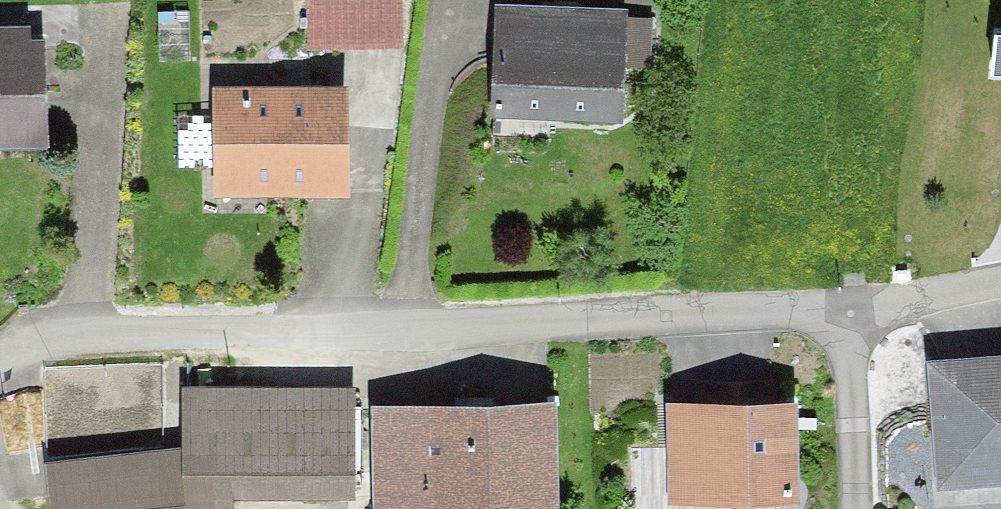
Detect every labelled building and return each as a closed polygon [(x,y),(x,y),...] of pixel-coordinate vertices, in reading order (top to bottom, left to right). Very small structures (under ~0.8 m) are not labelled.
[(312,47),(407,44),(406,0),(310,0),(312,47)] [(645,7),(513,2),(509,115),(641,120),(645,7)] [(0,39),(0,153),(51,152),(48,38),(0,39)] [(351,86),(215,91),(219,199),(355,195),(351,86)] [(933,363),(940,488),(1000,485),(1000,359),(933,363)] [(48,468),(52,508),(237,508),(236,502),(359,502),(359,386),(187,382),(186,456),(48,468)] [(818,396),(684,397),(685,500),(819,499),(818,396)] [(372,409),(374,508),(560,508),(558,406),(372,409)]
